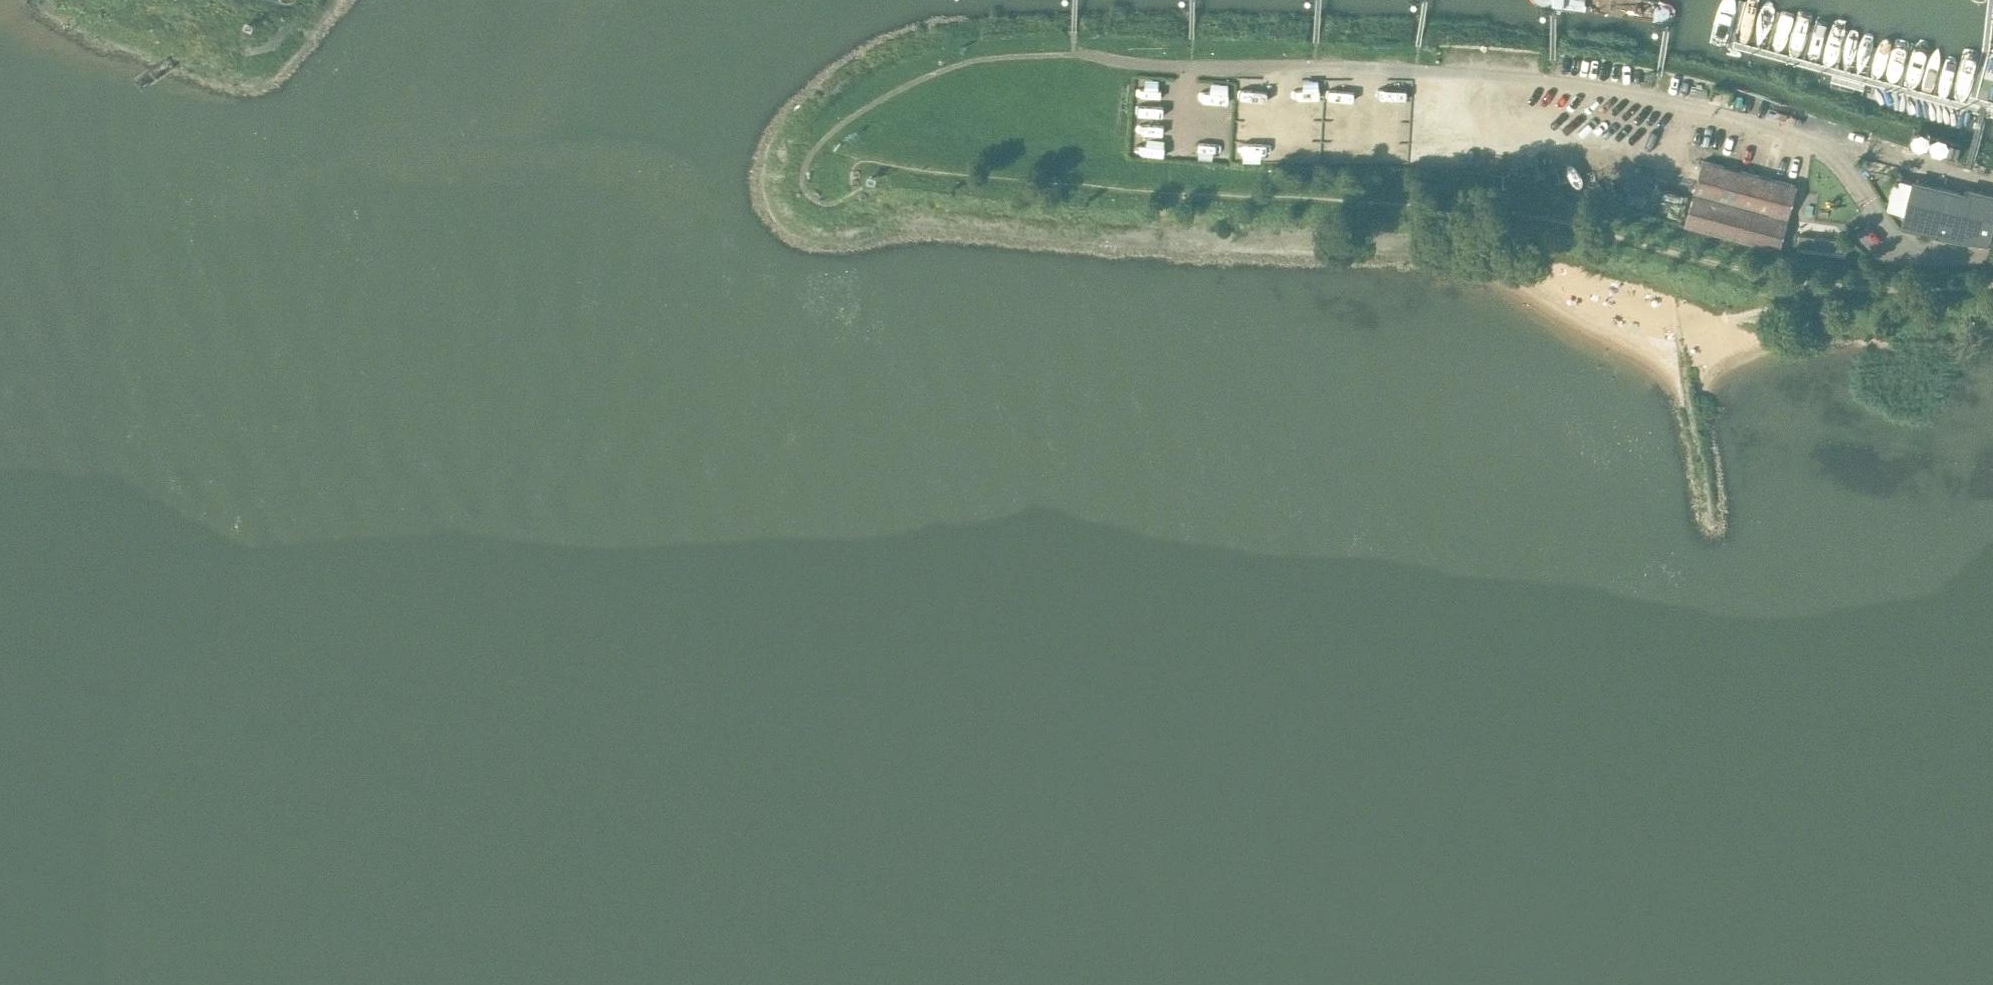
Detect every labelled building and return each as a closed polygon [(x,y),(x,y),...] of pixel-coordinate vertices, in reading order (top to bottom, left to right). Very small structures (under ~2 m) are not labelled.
[(1778,250),(1795,184),(1702,158),(1684,225),(1778,250)] [(1992,225),(1992,194),(1967,188),(1966,193),(1913,181),(1902,227),(1957,239),(1959,231),(1990,239),(1992,225)]
